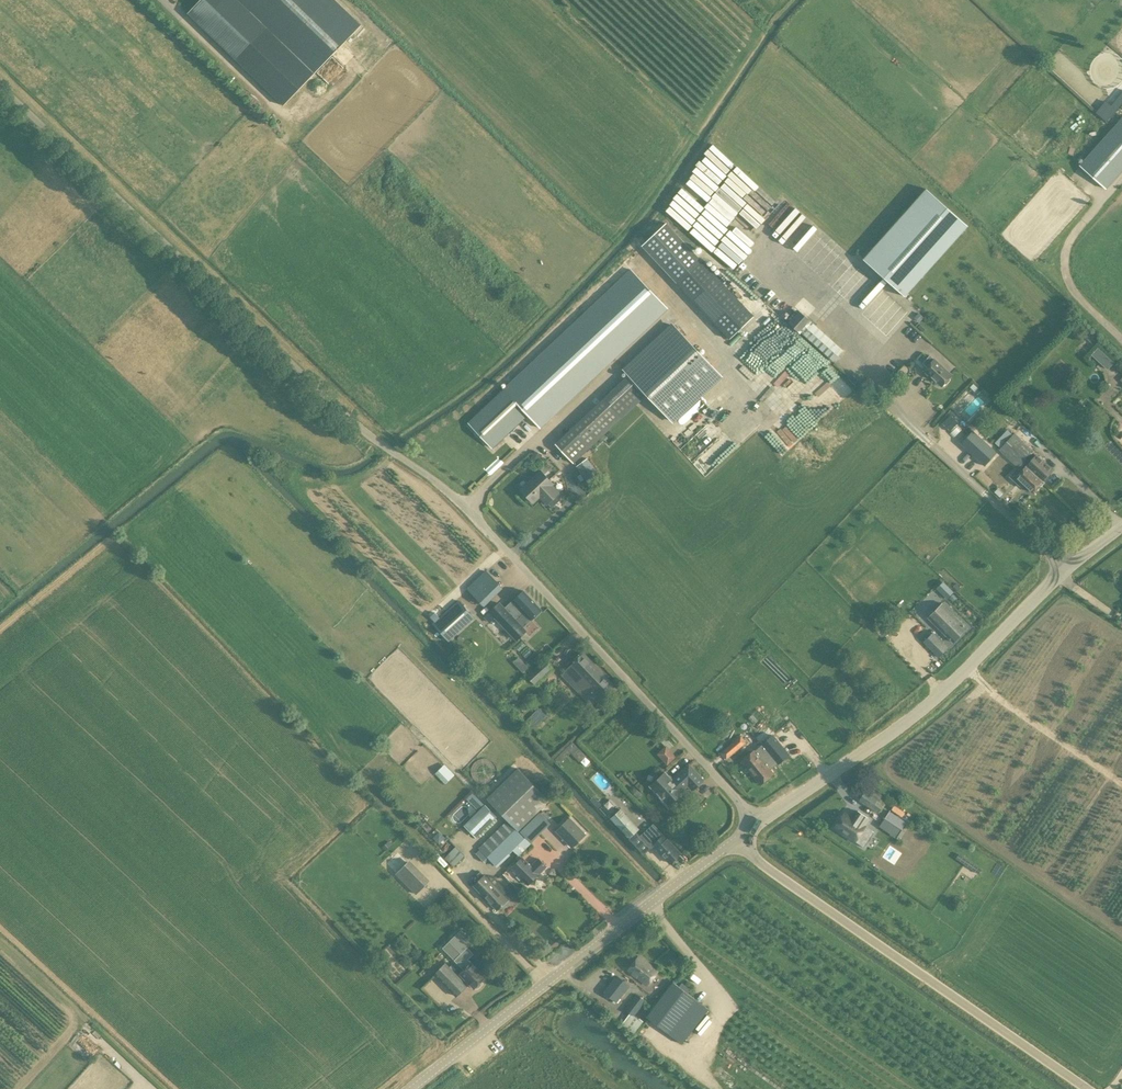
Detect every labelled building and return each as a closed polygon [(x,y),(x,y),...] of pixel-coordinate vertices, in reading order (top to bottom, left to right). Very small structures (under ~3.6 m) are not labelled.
[(189,14),(284,105),(360,25),(334,0),(202,0),(189,14)] [(1106,121),(1115,111),(1105,102),(1096,113),(1106,121)] [(1121,171),(1121,123),(1083,168),(1107,189),(1121,171)] [(905,297),(968,226),(926,189),(863,259),(905,297)] [(676,200),(667,210),(689,229),(697,219),(702,223),(721,201),(710,192),(700,205),(705,209),(698,218),(676,200)] [(818,266),(838,242),(784,195),(763,218),(818,266)] [(730,337),(755,314),(702,257),(677,281),(730,337)] [(668,309),(631,269),(468,422),(492,448),(528,416),(540,428),(668,309)] [(864,313),(893,339),(915,316),(902,304),(905,301),(889,286),(864,313)] [(810,321),(809,321),(799,312),(789,324),(799,333),(800,332),(832,361),(843,350),(810,321)] [(918,314),(914,318),(919,322),(923,317),(919,313),(918,314)] [(670,325),(624,369),(672,421),(719,377),(670,325)] [(1103,353),(1096,359),(1107,369),(1113,362),(1103,353)] [(930,356),(923,363),(927,367),(923,371),(941,387),(951,375),(930,356)] [(573,463),(645,396),(627,377),(555,444),(573,463)] [(982,392),(965,408),(971,415),(988,399),(982,392)] [(992,414),(1005,426),(1012,419),(998,407),(992,414)] [(996,452),(973,430),(960,444),(984,466),(996,452)] [(1017,468),(1022,462),(1032,452),(1033,451),(1014,433),(1013,435),(1007,430),(995,443),(1001,448),(999,450),(1017,468)] [(1032,452),(1022,462),(1026,466),(1042,481),(1052,470),(1036,455),(1032,452)] [(1002,455),(985,472),(1000,487),(1017,469),(1002,455)] [(586,479),(598,469),(586,457),(575,467),(586,479)] [(1042,481),(1026,466),(1015,477),(1013,480),(1019,486),(1022,483),(1031,492),(1042,481)] [(532,478),(534,480),(522,491),(523,493),(523,496),(527,500),(530,500),(533,503),(540,497),(553,485),(554,485),(553,484),(549,480),(540,470),(532,478)] [(553,485),(540,497),(547,505),(548,503),(551,506),(554,506),(560,500),(561,500),(561,496),(559,494),(559,493),(553,485)] [(999,497),(1003,493),(998,489),(995,492),(999,497)] [(467,590),(470,593),(483,606),(502,587),(486,570),(467,590)] [(516,620),(524,612),(531,620),(542,610),(523,591),(507,606),(504,608),(516,620)] [(475,619),(459,600),(432,624),(448,642),(475,619)] [(499,603),(484,617),(489,623),(495,617),(517,641),(526,631),(516,620),(504,608),(499,603)] [(942,604),(928,618),(943,633),(953,642),(967,629),(942,604)] [(430,617),(433,620),(434,621),(439,616),(438,615),(435,612),(430,617)] [(948,648),(939,638),(933,632),(932,633),(922,642),(938,658),(948,648)] [(613,685),(614,684),(584,652),(561,674),(592,706),(598,699),(613,685)] [(522,672),(528,667),(520,655),(513,660),(522,672)] [(551,669),(543,661),(526,676),(534,685),(551,669)] [(536,730),(551,715),(542,706),(527,721),(536,730)] [(737,721),(713,743),(721,751),(742,732),(739,729),(742,725),(737,721)] [(747,742),(741,735),(720,753),(726,760),(747,742)] [(661,742),(666,747),(667,747),(670,750),(674,747),(666,738),(661,742)] [(572,741),(557,757),(561,762),(571,752),(580,760),(586,753),(572,741)] [(666,747),(663,750),(667,755),(671,752),(670,750),(667,747),(666,747)] [(760,785),(774,773),(754,750),(741,762),(760,785)] [(445,783),(455,774),(445,763),(435,772),(445,783)] [(695,788),(703,781),(693,769),(689,765),(671,781),(665,773),(650,787),(657,795),(658,794),(664,799),(661,802),(669,810),(675,804),(673,802),(683,793),(679,789),(688,781),(695,788)] [(479,849),(497,868),(515,852),(519,856),(540,834),(551,823),(539,811),(549,801),(532,783),(517,768),(487,799),(501,813),(507,820),(506,821),(479,849)] [(869,786),(860,800),(878,812),(888,798),(869,786)] [(467,796),(477,808),(483,802),(473,791),(467,796)] [(497,817),(486,806),(465,828),(476,838),(497,817)] [(639,829),(621,809),(610,819),(614,824),(629,839),(639,829)] [(899,817),(890,810),(880,826),(889,832),(899,817)] [(837,823),(835,827),(854,840),(864,826),(863,825),(868,818),(858,811),(853,818),(844,812),(842,816),(841,816),(836,823),(837,823)] [(587,834),(570,817),(555,831),(572,848),(587,834)] [(652,846),(653,845),(657,849),(670,864),(680,854),(667,839),(667,840),(663,836),(664,835),(653,824),(640,836),(651,848),(652,846)] [(455,847),(446,856),(455,865),(464,856),(455,847)] [(977,874),(980,869),(959,854),(955,858),(977,874)] [(528,885),(539,874),(547,866),(539,858),(531,866),(522,858),(512,868),(528,885)] [(427,882),(407,861),(395,873),(416,894),(427,882)] [(512,897),(500,883),(495,887),(490,881),(490,882),(490,881),(491,881),(485,874),(484,875),(481,871),(480,872),(470,882),(474,886),(479,892),(497,910),(508,900),(512,897)] [(461,953),(454,960),(460,966),(459,966),(463,971),(459,975),(473,989),(476,987),(477,987),(479,984),(479,983),(486,977),(472,963),(471,963),(468,959),(474,953),(468,948),(473,942),(461,930),(450,941),(461,953)] [(565,959),(573,950),(564,942),(550,958),(554,962),(560,955),(565,959)] [(656,970),(639,957),(628,971),(645,984),(656,970)] [(445,963),(434,974),(456,996),(467,985),(445,963)] [(617,1003),(630,987),(616,976),(603,991),(617,1003)] [(708,1009),(674,982),(647,1017),(681,1044),(708,1009)] [(680,987),(688,994),(691,990),(683,983),(680,987)] [(625,1010),(630,1013),(621,1025),(634,1035),(642,1022),(634,1016),(645,1001),(636,995),(635,996),(625,1010)]
